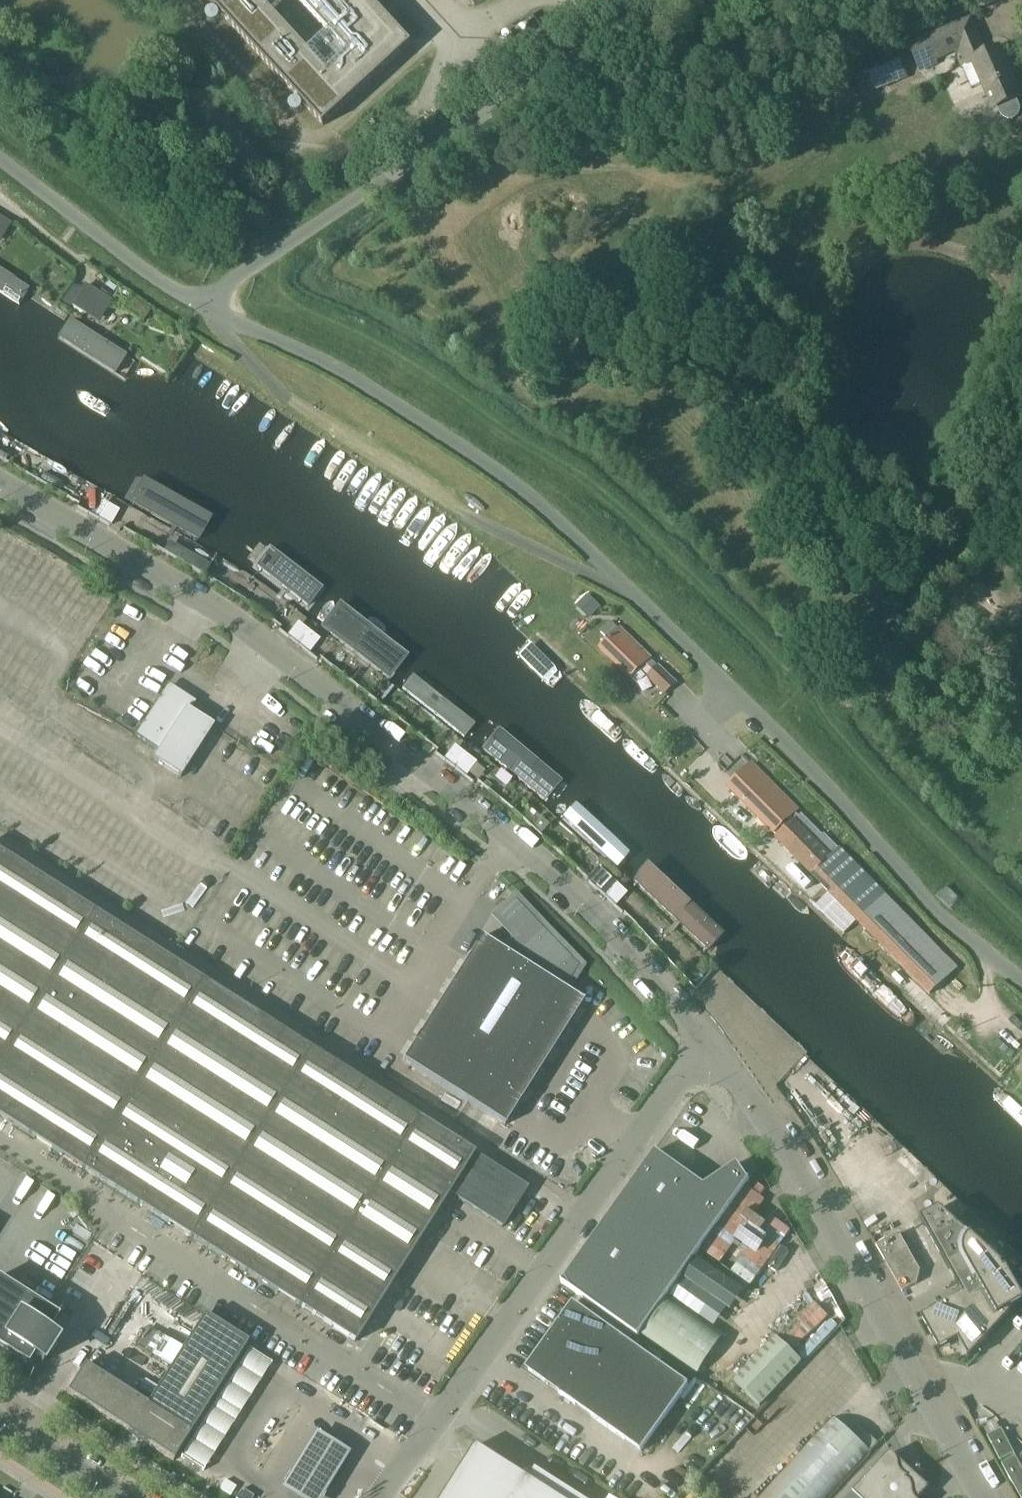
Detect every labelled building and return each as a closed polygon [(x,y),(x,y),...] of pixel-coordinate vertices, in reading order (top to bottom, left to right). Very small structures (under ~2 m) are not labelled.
[(216,10),(214,10),(212,10),(211,11),(209,11),(208,13),(207,14),(206,15),(206,17),(206,19),(206,20),(207,22),(207,23),(208,23),(209,24),(211,25),(213,25),(215,25),(216,25),(218,24),(219,23),(220,22),(220,21),(221,19),(221,18),(221,17),(221,16),(222,16),(299,100),(298,101),(296,101),(295,101),(293,101),(291,103),(290,104),(289,106),(289,108),(289,109),(289,110),(289,111),(290,113),(291,114),(292,115),(294,115),(296,116),(297,116),(299,115),(300,115),(301,114),(302,113),(303,111),(304,110),(304,109),(304,108),(304,107),(304,106),(324,127),(413,45),(372,0),(207,0),(216,10)] [(971,19),(911,46),(921,70),(939,62),(936,53),(954,46),(964,67),(975,62),(995,108),(998,106),(1002,115),(1005,118),(1010,120),(1019,116),(1021,111),(1021,108),(1017,98),(1020,97),(1000,50),(987,55),(971,19)] [(907,76),(896,52),(867,65),(877,89),(907,76)] [(43,327),(60,302),(0,268),(0,299),(43,327)] [(86,285),(73,306),(86,314),(100,294),(86,285)] [(60,302),(43,327),(127,383),(141,361),(118,344),(93,331),(98,323),(60,302)] [(0,408),(0,436),(43,460),(104,495),(116,474),(69,447),(0,408)] [(121,505),(172,533),(186,541),(208,554),(220,534),(184,513),(133,484),(121,505)] [(98,519),(109,525),(117,511),(106,505),(98,519)] [(240,545),(226,565),(308,623),(321,603),(240,545)] [(600,607),(588,595),(579,605),(591,616),(600,607)] [(337,615),(322,634),(350,656),(385,683),(400,664),(337,615)] [(611,621),(600,632),(608,639),(609,640),(601,648),(631,677),(640,668),(641,669),(648,676),(647,676),(665,694),(677,683),(659,665),(658,666),(651,660),(650,658),(620,629),(619,628),(611,621)] [(298,645),(308,632),(299,625),(289,637),(298,645)] [(317,640),(308,632),(298,645),(308,652),(317,640)] [(465,746),(480,727),(417,678),(402,696),(405,699),(465,746)] [(215,726),(191,710),(197,702),(186,695),(184,699),(166,687),(135,735),(159,750),(153,759),(181,777),(215,726)] [(525,763),(495,739),(480,758),(510,781),(524,793),(527,795),(542,809),(556,790),(543,778),(533,769),(525,763)] [(455,768),(464,755),(455,748),(445,760),(455,768)] [(474,763),(464,755),(455,768),(464,775),(474,763)] [(752,764),(728,787),(758,818),(764,812),(779,827),(773,833),(778,838),(795,821),(803,828),(809,821),(802,814),(799,816),(795,813),(798,810),(752,764)] [(572,805),(556,822),(608,870),(614,877),(631,859),(572,805)] [(542,818),(533,828),(540,835),(549,825),(542,818)] [(778,838),(776,839),(857,921),(930,994),(957,968),(884,894),(824,834),(816,842),(803,828),(795,821),(778,838)] [(207,988),(0,856),(0,1116),(355,1341),(449,1192),(502,1226),(526,1188),(288,1037),(207,988)] [(630,891),(634,895),(687,945),(691,948),(703,960),(719,942),(710,933),(646,874),(630,891)] [(596,889),(605,897),(616,885),(607,877),(596,889)] [(624,893),(616,885),(605,897),(614,905),(624,893)] [(959,905),(961,898),(962,896),(951,886),(943,890),(939,895),(954,909),(959,905)] [(583,1002),(564,990),(579,966),(516,901),(499,917),(519,939),(504,952),(481,937),(402,1061),(504,1126),(583,1002)] [(638,1337),(749,1181),(737,1163),(705,1186),(655,1151),(562,1283),(638,1337)] [(939,1350),(940,1352),(958,1341),(968,1358),(967,1358),(969,1360),(1011,1315),(1010,1314),(1009,1313),(1021,1305),(1021,1287),(1009,1275),(1006,1270),(1004,1272),(1002,1269),(1004,1268),(939,1209),(920,1219),(962,1295),(921,1318),(939,1350)] [(917,1284),(921,1271),(900,1233),(877,1246),(885,1261),(888,1259),(893,1267),(890,1269),(903,1292),(917,1284)] [(32,1356),(33,1356),(43,1362),(43,1363),(44,1363),(58,1340),(57,1339),(57,1340),(47,1334),(56,1319),(0,1283),(0,1345),(28,1363),(32,1356)] [(689,1385),(573,1303),(526,1370),(642,1452),(689,1385)] [(86,1365),(70,1390),(68,1393),(175,1460),(250,1343),(206,1315),(148,1405),(86,1365)] [(776,1337),(728,1389),(754,1414),(803,1362),(776,1337)] [(236,1422),(241,1413),(218,1399),(212,1407),(236,1422)] [(758,1497),(828,1497),(870,1453),(878,1444),(861,1427),(852,1436),(832,1418),(758,1497)] [(1001,1461),(1015,1454),(1002,1429),(987,1436),(1001,1461)] [(295,1497),(324,1497),(352,1453),(318,1432),(282,1490),(295,1497)] [(477,1445),(443,1497),(560,1497),(477,1445)] [(933,1492),(891,1453),(849,1497),(928,1497),(933,1492)] [(1015,1456),(1001,1464),(1021,1497),(1021,1468),(1015,1456)] [(225,1480),(220,1488),(231,1495),(236,1487),(225,1480)] [(254,1497),(242,1489),(236,1497),(253,1497),(254,1497)]
